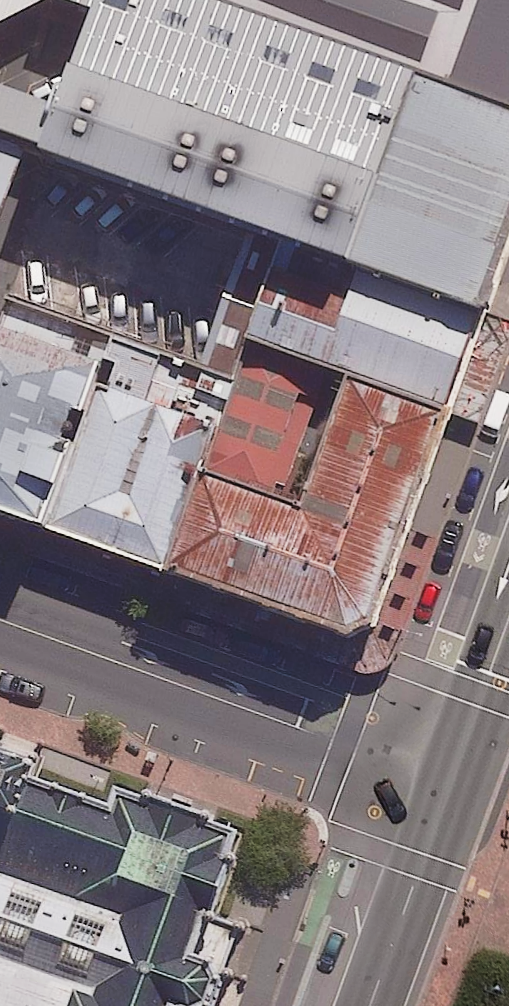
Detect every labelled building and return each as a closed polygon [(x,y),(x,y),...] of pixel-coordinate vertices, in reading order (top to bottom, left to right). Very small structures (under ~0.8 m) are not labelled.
[(508,266),(508,127),(171,0),(90,0),(40,154),(488,316),(508,266)] [(508,127),(508,0),(171,0),(508,127)] [(0,153),(0,229),(25,162),(0,153)] [(358,372),(458,408),(488,325),(347,273),(316,357),(358,372)] [(52,512),(107,361),(0,322),(0,493),(52,512)] [(205,467),(172,557),(377,631),(458,408),(358,372),(310,505),(205,467)] [(222,419),(116,380),(65,519),(172,557),(205,467),(222,419)] [(256,831),(230,821),(232,815),(164,791),(162,797),(133,786),(127,804),(65,781),(72,763),(4,738),(0,749),(0,1005),(225,1005),(227,1005),(236,980),(229,963),(210,956),(226,913),(232,915),(251,864),(245,862),(256,831)]
